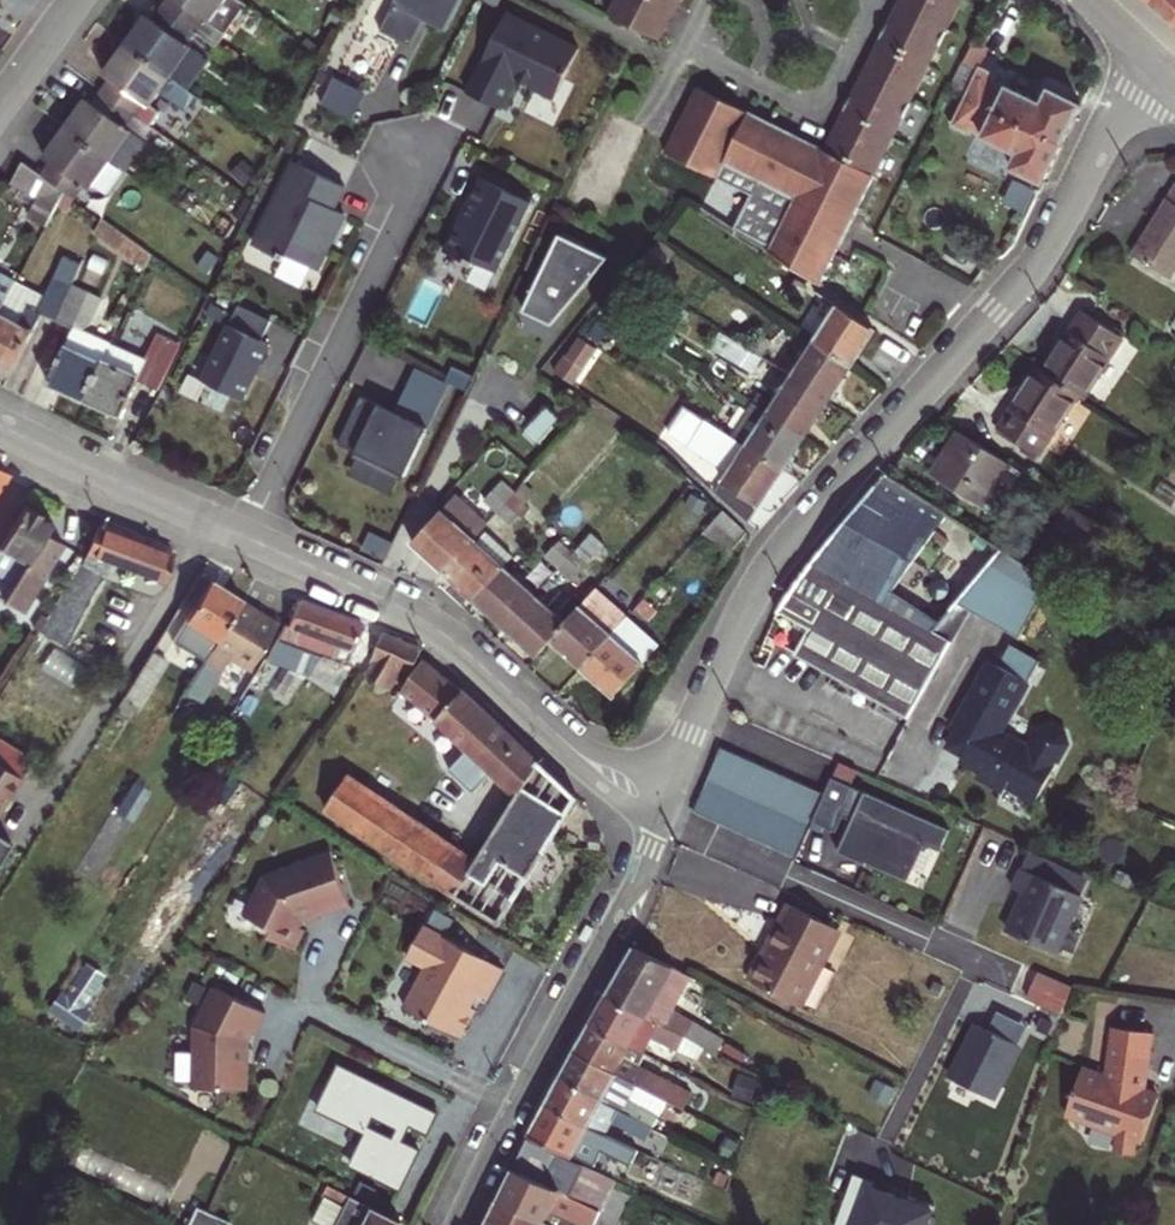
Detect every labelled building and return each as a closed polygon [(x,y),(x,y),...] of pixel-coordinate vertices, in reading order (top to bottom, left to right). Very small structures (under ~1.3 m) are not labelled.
[(167,10),(200,36),(208,25),(214,30),(231,0),(174,0),(167,10)] [(387,31),(417,46),(433,14),(455,25),(468,0),(402,0),(387,31)] [(611,4),(661,30),(676,0),(613,0),(611,4)] [(871,173),(959,0),(896,0),(822,147),(871,173)] [(1174,31),(1174,0),(1142,0),(1174,31)] [(151,19),(130,47),(176,82),(197,52),(192,49),(200,36),(167,10),(158,24),(151,19)] [(582,46),(510,11),(471,91),(503,107),(518,77),(557,96),(582,46)] [(968,56),(987,63),(995,42),(976,34),(968,56)] [(115,82),(107,92),(141,118),(149,107),(155,111),(176,82),(130,47),(108,77),(115,82)] [(968,91),(979,63),(963,57),(952,84),(968,91)] [(985,68),(972,96),(1062,141),(1081,102),(1054,89),(1045,105),(1004,84),(1006,79),(985,68)] [(339,76),(329,95),(361,110),(370,91),(339,76)] [(770,249),(816,281),(871,173),(822,147),(751,110),(749,110),(733,102),(702,86),(671,148),(759,192),(740,229),(770,249)] [(91,101),(70,129),(116,164),(137,135),(132,131),(141,118),(107,92),(98,106),(91,101)] [(1016,164),(1045,179),(1062,141),(972,96),(966,94),(951,124),(977,136),(980,130),(1022,151),(1016,164)] [(329,95),(325,103),(356,119),(361,110),(329,95)] [(55,165),(46,178),(69,196),(80,204),(89,190),(95,194),(116,164),(70,129),(48,159),(55,165)] [(348,177),(357,158),(308,136),(299,155),(348,177)] [(349,188),(299,163),(257,246),(287,262),(290,256),(321,272),(332,250),(329,249),(333,241),(335,242),(348,216),(338,211),(349,188)] [(30,221),(48,232),(69,196),(46,178),(27,164),(17,179),(43,197),(30,221)] [(484,178),(470,207),(471,210),(464,223),(462,222),(447,252),(478,267),(480,263),(501,274),(536,203),(484,178)] [(1010,198),(1029,208),(1039,187),(1020,178),(1010,198)] [(1173,283),(1174,280),(1174,208),(1140,261),(1173,283)] [(103,221),(96,235),(120,253),(127,239),(103,221)] [(561,237),(526,314),(557,328),(569,302),(576,305),(612,260),(561,237)] [(153,260),(127,239),(120,253),(146,273),(153,260)] [(12,298),(19,283),(0,273),(0,318),(12,298)] [(793,277),(782,297),(795,305),(807,287),(793,277)] [(12,298),(0,318),(0,359),(16,368),(46,315),(56,321),(71,288),(54,279),(45,299),(39,312),(12,298)] [(19,283),(12,298),(39,312),(45,299),(19,283)] [(88,297),(71,288),(56,321),(54,323),(71,332),(46,384),(52,387),(81,330),(74,327),(88,297)] [(833,304),(811,339),(849,364),(871,330),(833,304)] [(273,321),(240,305),(203,380),(244,400),(271,345),(263,341),(273,321)] [(1087,313),(1048,371),(1085,396),(1090,399),(1127,340),(1087,313)] [(113,346),(81,330),(52,387),(86,404),(105,364),(113,346)] [(756,331),(746,346),(761,356),(771,342),(756,331)] [(580,333),(551,367),(570,380),(599,346),(580,333)] [(811,339),(788,374),(826,399),(849,364),(811,339)] [(141,382),(105,364),(86,404),(122,422),(139,385),(161,395),(183,351),(162,340),(150,365),(141,382)] [(113,346),(105,364),(141,382),(150,365),(113,346)] [(746,346),(735,363),(749,373),(761,356),(746,346)] [(416,367),(409,382),(442,399),(449,384),(416,367)] [(1001,431),(1044,459),(1085,396),(1048,371),(1044,368),(1001,431)] [(788,374),(765,409),(803,434),(826,399),(788,374)] [(409,382),(392,417),(379,411),(381,405),(361,395),(338,443),(404,476),(442,399),(409,382)] [(661,422),(685,439),(701,415),(677,398),(661,422)] [(729,434),(743,443),(781,468),(803,434),(765,409),(751,400),(729,434)] [(550,405),(526,430),(539,442),(563,417),(550,405)] [(727,502),(747,520),(781,468),(743,443),(729,434),(713,423),(701,415),(685,439),(726,469),(713,488),(727,502)] [(930,468),(978,500),(1005,459),(958,428),(930,468)] [(883,470),(870,486),(902,507),(846,581),(881,601),(948,512),(883,470)] [(500,476),(482,497),(495,508),(514,488),(500,476)] [(794,652),(903,723),(948,640),(929,630),(881,601),(846,581),(902,507),(870,486),(773,609),(809,625),(794,652)] [(526,499),(514,488),(495,508),(508,519),(526,499)] [(413,537),(443,565),(472,534),(485,519),(452,492),(413,537)] [(1066,500),(1025,562),(1031,565),(1052,579),(1066,588),(1106,525),(1066,500)] [(43,527),(11,508),(0,526),(0,584),(6,588),(0,598),(0,608),(16,617),(55,550),(36,539),(43,527)] [(721,508),(704,528),(726,548),(744,530),(721,508)] [(81,550),(76,563),(101,577),(110,561),(162,581),(173,553),(93,525),(81,550)] [(443,565),(473,595),(504,562),(510,555),(482,531),(477,537),(472,534),(443,565)] [(568,555),(566,554),(557,564),(571,577),(580,566),(578,564),(592,548),(582,539),(568,555)] [(553,542),(543,552),(557,564),(566,554),(553,542)] [(1001,546),(958,596),(971,605),(1017,635),(1052,579),(1031,565),(1025,562),(1001,546)] [(473,595),(503,623),(533,589),(504,562),(473,595)] [(183,622),(215,642),(241,603),(209,582),(183,622)] [(578,604),(565,618),(548,635),(579,664),(608,632),(624,614),(595,586),(578,604)] [(503,623),(534,652),(548,635),(565,618),(533,589),(503,623)] [(656,607),(643,594),(631,607),(645,619),(656,607)] [(958,596),(929,630),(948,640),(971,605),(958,596)] [(337,671),(346,648),(356,621),(296,599),(294,598),(285,627),(282,627),(262,660),(300,683),(315,661),(337,671)] [(224,658),(247,673),(276,626),(241,603),(215,642),(206,657),(202,662),(215,670),(224,658)] [(397,668),(406,671),(421,646),(356,621),(346,648),(373,658),(362,675),(384,688),(397,668)] [(116,702),(132,712),(182,634),(166,623),(116,702)] [(579,664),(611,694),(640,662),(650,651),(622,625),(612,635),(608,632),(579,664)] [(189,682),(202,662),(206,657),(196,652),(180,676),(189,682)] [(321,809),(347,825),(369,839),(389,807),(392,802),(387,799),(431,732),(490,784),(496,774),(518,739),(429,659),(425,655),(404,683),(395,695),(368,732),(383,742),(355,785),(342,778),(321,809)] [(1029,679),(989,657),(951,725),(956,728),(947,743),(962,751),(960,756),(980,767),(977,772),(1004,787),(1007,783),(1035,799),(1068,740),(1065,729),(1051,721),(1040,724),(1029,743),(1002,728),(1029,679)] [(496,774),(519,794),(541,760),(518,739),(496,774)] [(690,808),(793,853),(821,788),(717,744),(690,808)] [(456,896),(500,922),(571,807),(578,798),(548,769),(549,767),(541,760),(519,794),(476,862),(455,895),(455,896),(456,896)] [(0,767),(0,797),(13,775),(0,767)] [(856,817),(842,848),(869,861),(875,848),(909,864),(921,838),(942,848),(952,827),(868,789),(860,808),(851,804),(859,785),(835,773),(813,816),(835,826),(840,828),(847,813),(856,817)] [(137,816),(154,788),(138,778),(121,807),(137,816)] [(369,839),(389,853),(409,820),(389,807),(369,839)] [(835,826),(813,816),(799,844),(822,855),(835,826)] [(389,853),(432,880),(452,847),(409,820),(389,853)] [(600,839),(587,839),(588,852),(601,851),(600,839)] [(1031,843),(1021,865),(1076,889),(1085,868),(1031,843)] [(452,847),(432,880),(455,895),(476,862),(452,847)] [(268,938),(293,950),(303,930),(295,927),(299,919),(316,913),(317,916),(347,905),(328,851),(289,865),(290,868),(262,878),(243,918),(271,931),(268,938)] [(1081,891),(1021,865),(1013,884),(1025,890),(1008,927),(1056,949),(1081,891)] [(762,952),(791,901),(786,898),(757,949),(762,952)] [(743,976),(793,1004),(836,926),(791,901),(762,952),(757,949),(743,976)] [(504,966),(422,928),(407,961),(426,970),(406,1011),(464,1038),(478,1008),(472,1006),(478,992),(489,998),(504,966)] [(633,947),(605,994),(686,1036),(717,1052),(724,1038),(672,1010),(687,979),(633,947)] [(80,1026),(111,972),(85,957),(54,1011),(80,1026)] [(1039,969),(1025,998),(1058,1012),(1069,982),(1039,969)] [(257,1010),(205,986),(187,1025),(194,1088),(246,1087),(240,1037),(243,1030),(247,1031),(257,1010)] [(605,994),(588,1024),(627,1044),(635,1028),(651,1037),(653,1031),(680,1046),(686,1036),(605,994)] [(985,1027),(1015,1042),(1024,1024),(994,1009),(985,1027)] [(948,1075),(988,1095),(1015,1042),(985,1027),(975,1022),(948,1075)] [(588,1024),(574,1050),(630,1079),(637,1082),(645,1067),(621,1054),(627,1044),(588,1024)] [(1108,1024),(1099,1075),(1076,1067),(1059,1111),(1110,1130),(1106,1150),(1127,1154),(1128,1138),(1134,1140),(1151,1096),(1135,1090),(1140,1068),(1143,1068),(1149,1032),(1108,1024)] [(574,1050),(560,1073),(635,1110),(640,1099),(624,1090),(630,1079),(574,1050)] [(435,1109),(394,1090),(390,1100),(382,1096),(386,1087),(337,1064),(317,1108),(365,1130),(350,1163),(400,1186),(418,1146),(400,1138),(408,1121),(426,1129),(435,1109)] [(560,1073),(545,1099),(603,1128),(610,1114),(648,1134),(655,1121),(635,1110),(560,1073)] [(590,1141),(632,1161),(639,1146),(603,1128),(545,1099),(527,1131),(570,1152),(579,1135),(590,1141)] [(570,1152),(582,1158),(590,1141),(579,1135),(570,1152)] [(496,1194),(544,1218),(550,1205),(593,1224),(596,1224),(604,1208),(566,1190),(580,1164),(524,1136),(519,1144),(496,1194)] [(634,1184),(646,1190),(651,1181),(662,1158),(650,1152),(634,1184)] [(651,1181),(690,1201),(702,1177),(662,1158),(651,1181)] [(851,1170),(832,1222),(840,1224),(923,1224),(931,1202),(905,1193),(904,1196),(869,1184),(871,1178),(851,1170)] [(396,1214),(320,1178),(304,1211),(328,1223),(327,1224),(391,1224),(396,1214)] [(482,1223),(485,1224),(559,1224),(544,1218),(496,1194),(482,1223)] [(178,1223),(179,1224),(181,1224),(218,1224),(221,1218),(188,1202),(178,1223)]
